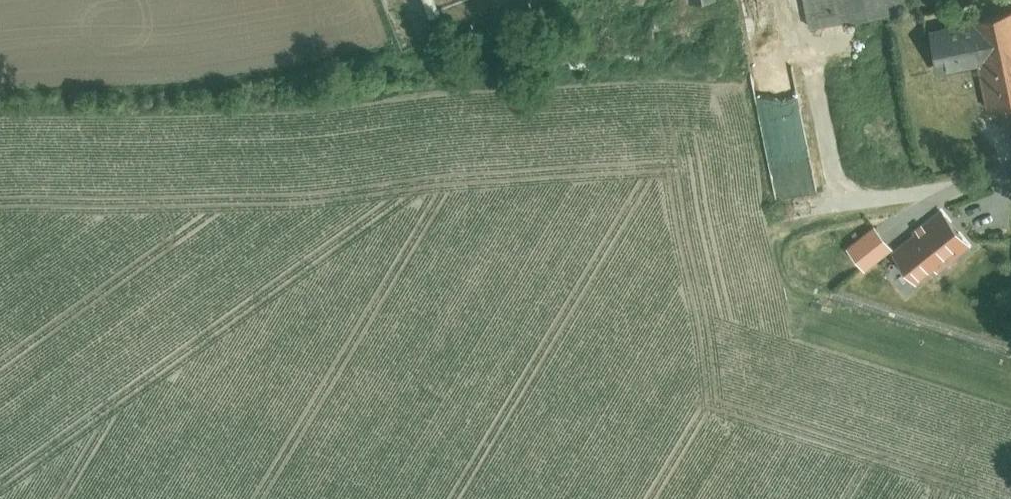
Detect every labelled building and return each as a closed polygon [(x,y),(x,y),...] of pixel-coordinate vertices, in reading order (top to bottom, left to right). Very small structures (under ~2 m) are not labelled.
[(811,31),(910,15),(908,0),(806,0),(811,31)] [(990,114),(1010,110),(1010,14),(975,20),(977,28),(933,35),(938,73),(983,66),(990,114)] [(891,253),(917,286),(969,245),(943,213),(891,253)]
